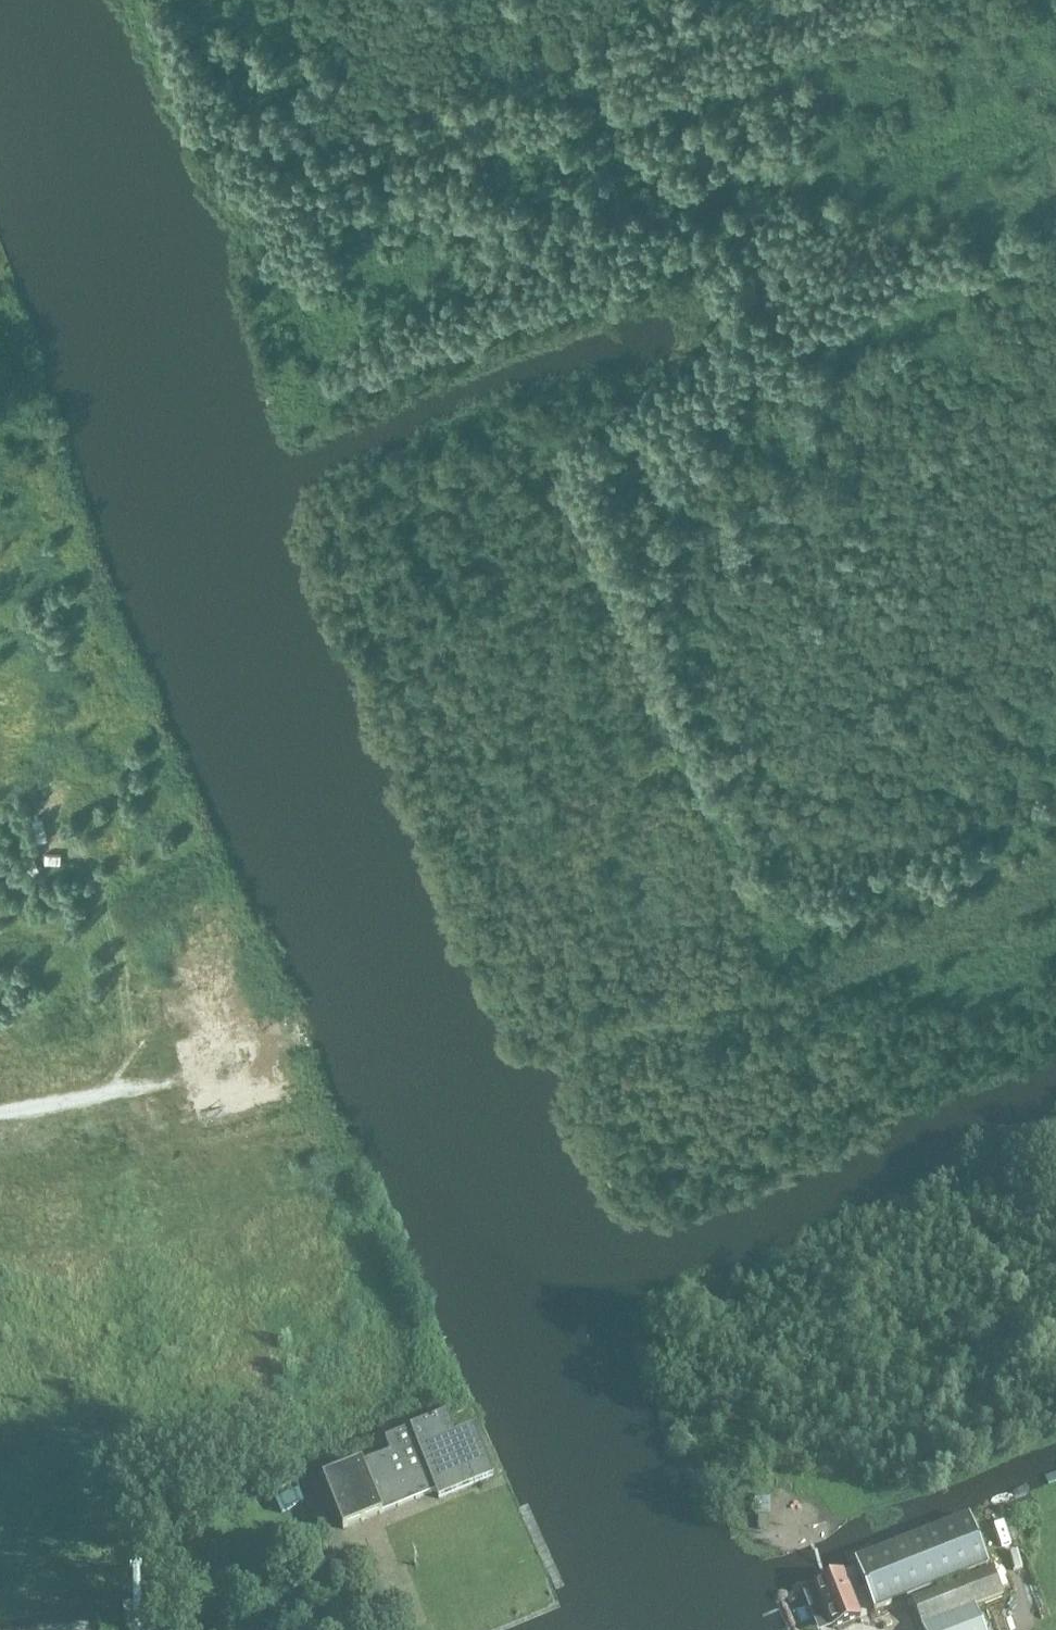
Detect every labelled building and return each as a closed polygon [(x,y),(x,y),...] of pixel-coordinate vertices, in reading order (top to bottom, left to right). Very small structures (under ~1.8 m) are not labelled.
[(385,1439),(390,1452),(323,1480),(343,1530),(435,1492),(438,1500),(494,1477),(474,1427),(455,1435),(446,1414),(385,1439)] [(989,1566),(969,1516),(855,1561),(875,1611),(989,1566)] [(841,1567),(812,1578),(832,1628),(861,1617),(841,1567)] [(923,1629),(984,1629),(975,1606),(1003,1596),(994,1571),(913,1603),(923,1629)] [(122,1604),(125,1617),(147,1613),(145,1599),(122,1604)] [(46,1629),(99,1629),(96,1614),(45,1625),(46,1629)]
